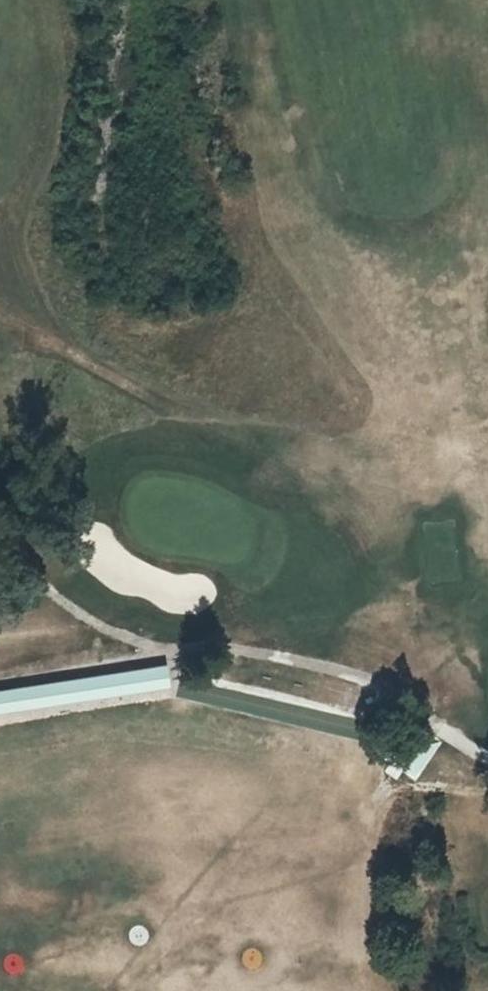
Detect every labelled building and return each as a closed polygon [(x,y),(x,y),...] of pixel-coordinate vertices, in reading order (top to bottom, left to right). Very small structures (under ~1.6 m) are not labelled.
[(163,671),(159,655),(0,698),(0,715),(163,671)]
